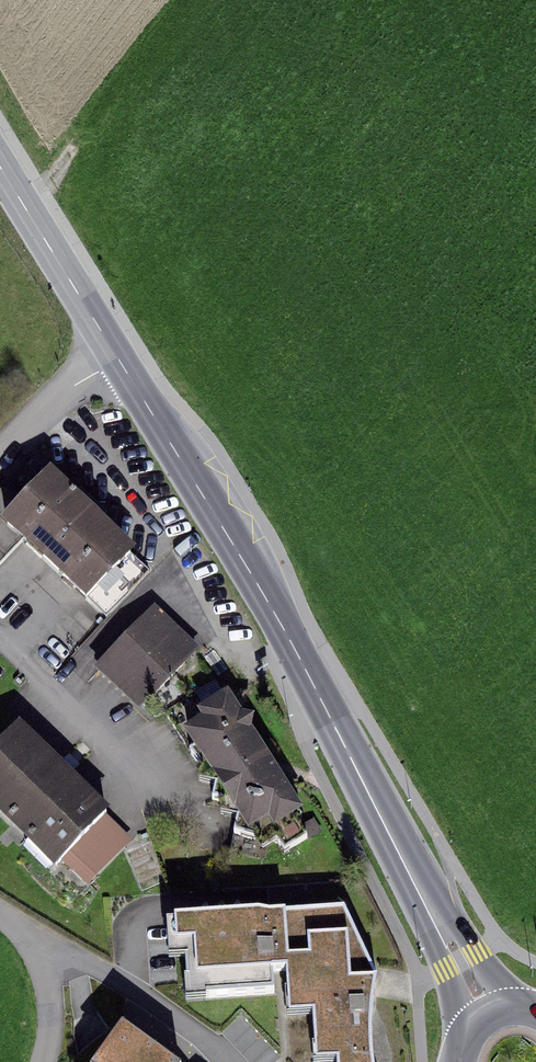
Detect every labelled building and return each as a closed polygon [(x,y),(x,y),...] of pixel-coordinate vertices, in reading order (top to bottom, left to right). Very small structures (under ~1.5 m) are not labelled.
[(44,479),(0,527),(0,569),(15,553),(98,630),(148,576),(44,479)] [(197,658),(154,615),(87,681),(131,724),(197,658)] [(230,734),(206,695),(155,726),(179,765),(230,734)] [(129,844),(13,729),(0,743),(0,808),(83,890),(129,844)] [(203,804),(254,774),(230,734),(179,765),(203,804)] [(227,844),(278,813),(254,774),(203,804),(227,844)] [(170,918),(172,943),(194,942),(196,974),(285,969),(289,1012),(314,1012),(317,1058),(338,1057),(338,1061),(373,1061),(371,1052),(370,1029),(372,1006),(373,987),(375,977),(343,907),(170,918)] [(91,1061),(174,1061),(120,1023),(91,1061)]
